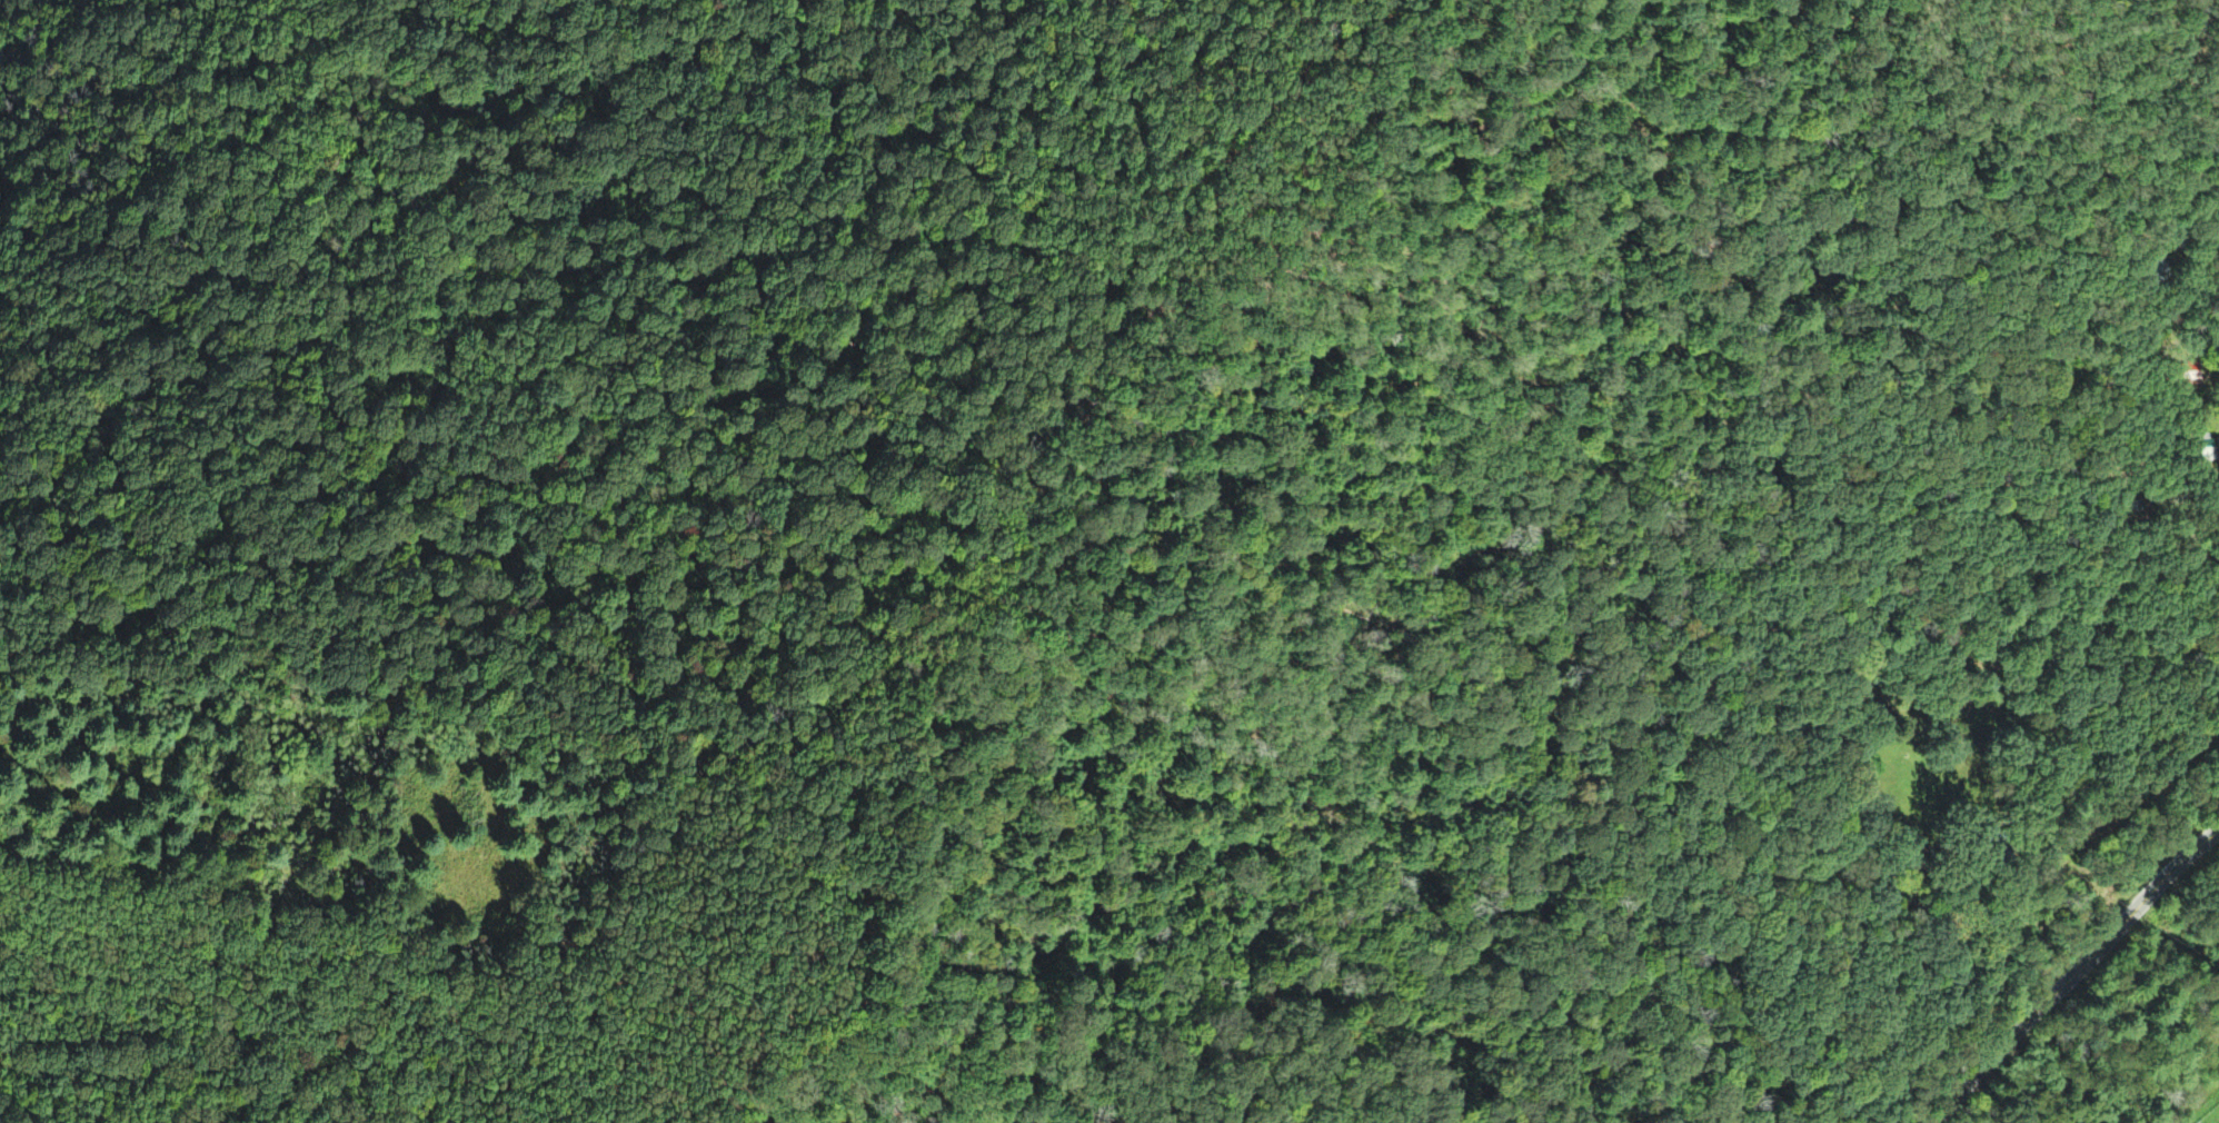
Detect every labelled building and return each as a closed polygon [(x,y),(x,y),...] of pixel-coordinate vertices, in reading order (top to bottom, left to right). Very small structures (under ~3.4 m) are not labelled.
[(2209,438),(2218,439),(2218,463),(2209,463),(2209,438)]
